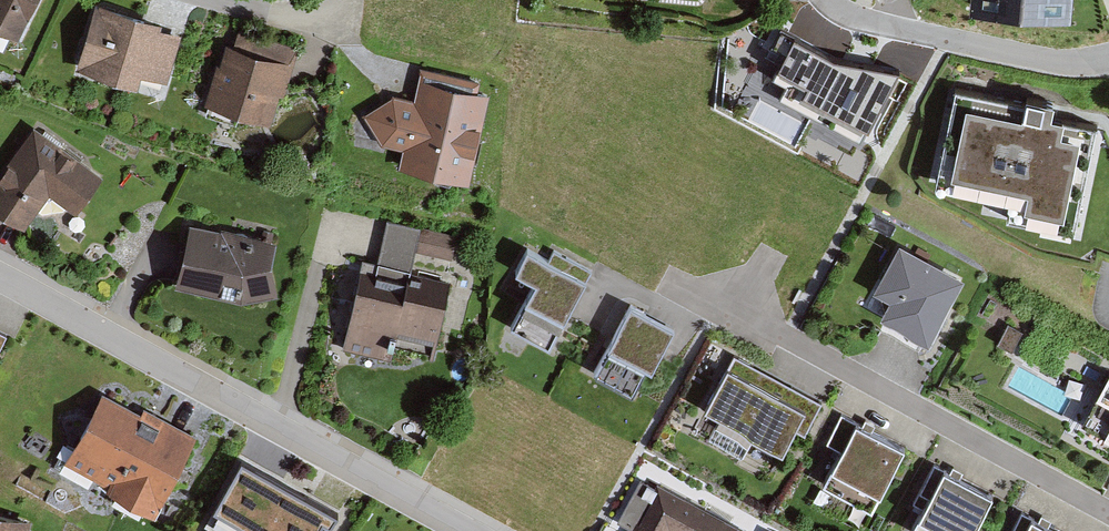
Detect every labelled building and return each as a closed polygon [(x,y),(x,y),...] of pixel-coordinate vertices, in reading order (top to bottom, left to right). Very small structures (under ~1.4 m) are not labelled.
[(18,42),(38,0),(0,0),(0,34),(18,42)] [(966,21),(1070,31),(1073,0),(968,0),(966,21)] [(163,24),(95,4),(76,70),(137,88),(141,76),(168,84),(183,35),(162,29),(163,24)] [(217,64),(204,106),(270,126),(280,96),(284,97),(299,48),(239,30),(234,47),(226,44),(220,65),(217,64)] [(862,144),(898,76),(835,65),(792,43),(771,84),(784,91),(779,101),(862,144)] [(402,150),(397,169),(470,185),(490,95),(479,92),(481,81),(420,67),(413,99),(392,95),(362,115),(382,145),(402,150)] [(1025,104),(955,89),(934,187),(1011,203),(1008,219),(1073,233),(1095,127),(1051,118),(1054,104),(1027,98),(1025,104)] [(102,177),(34,129),(0,176),(0,211),(25,229),(38,210),(42,213),(63,211),(66,208),(75,215),(102,177)] [(362,259),(342,349),(391,360),(393,350),(432,359),(449,283),(410,275),(416,252),(452,259),(457,236),(387,221),(378,262),(362,259)] [(190,224),(175,288),(242,303),(278,296),(272,266),(277,243),(190,224)] [(904,331),(928,344),(964,280),(899,245),(873,292),(890,301),(880,318),(904,331)] [(548,260),(527,249),(514,273),(534,284),(510,327),(549,349),(592,271),(554,250),(548,260)] [(676,330),(631,306),(594,373),(633,394),(646,370),(652,373),(676,330)] [(1022,332),(1008,324),(997,344),(1011,352),(1022,332)] [(823,403),(734,355),(703,412),(782,455),(795,431),(805,436),(823,403)] [(1108,442),(1108,377),(1083,425),(1104,436),(1103,439),(1108,442)] [(102,394),(64,463),(107,487),(105,492),(154,518),(198,437),(144,408),(140,415),(102,394)] [(906,451),(841,416),(827,442),(841,450),(822,485),(872,513),(906,451)] [(993,498),(934,465),(919,492),(929,498),(911,530),(975,530),(993,498)] [(221,530),(329,530),(339,514),(305,495),(300,503),(252,476),(221,530)] [(632,530),(745,530),(657,484),(656,487),(640,479),(617,522),(632,530)] [(32,521),(0,513),(0,530),(29,530),(32,521)] [(1022,513),(1012,530),(1054,530),(1022,513)]
